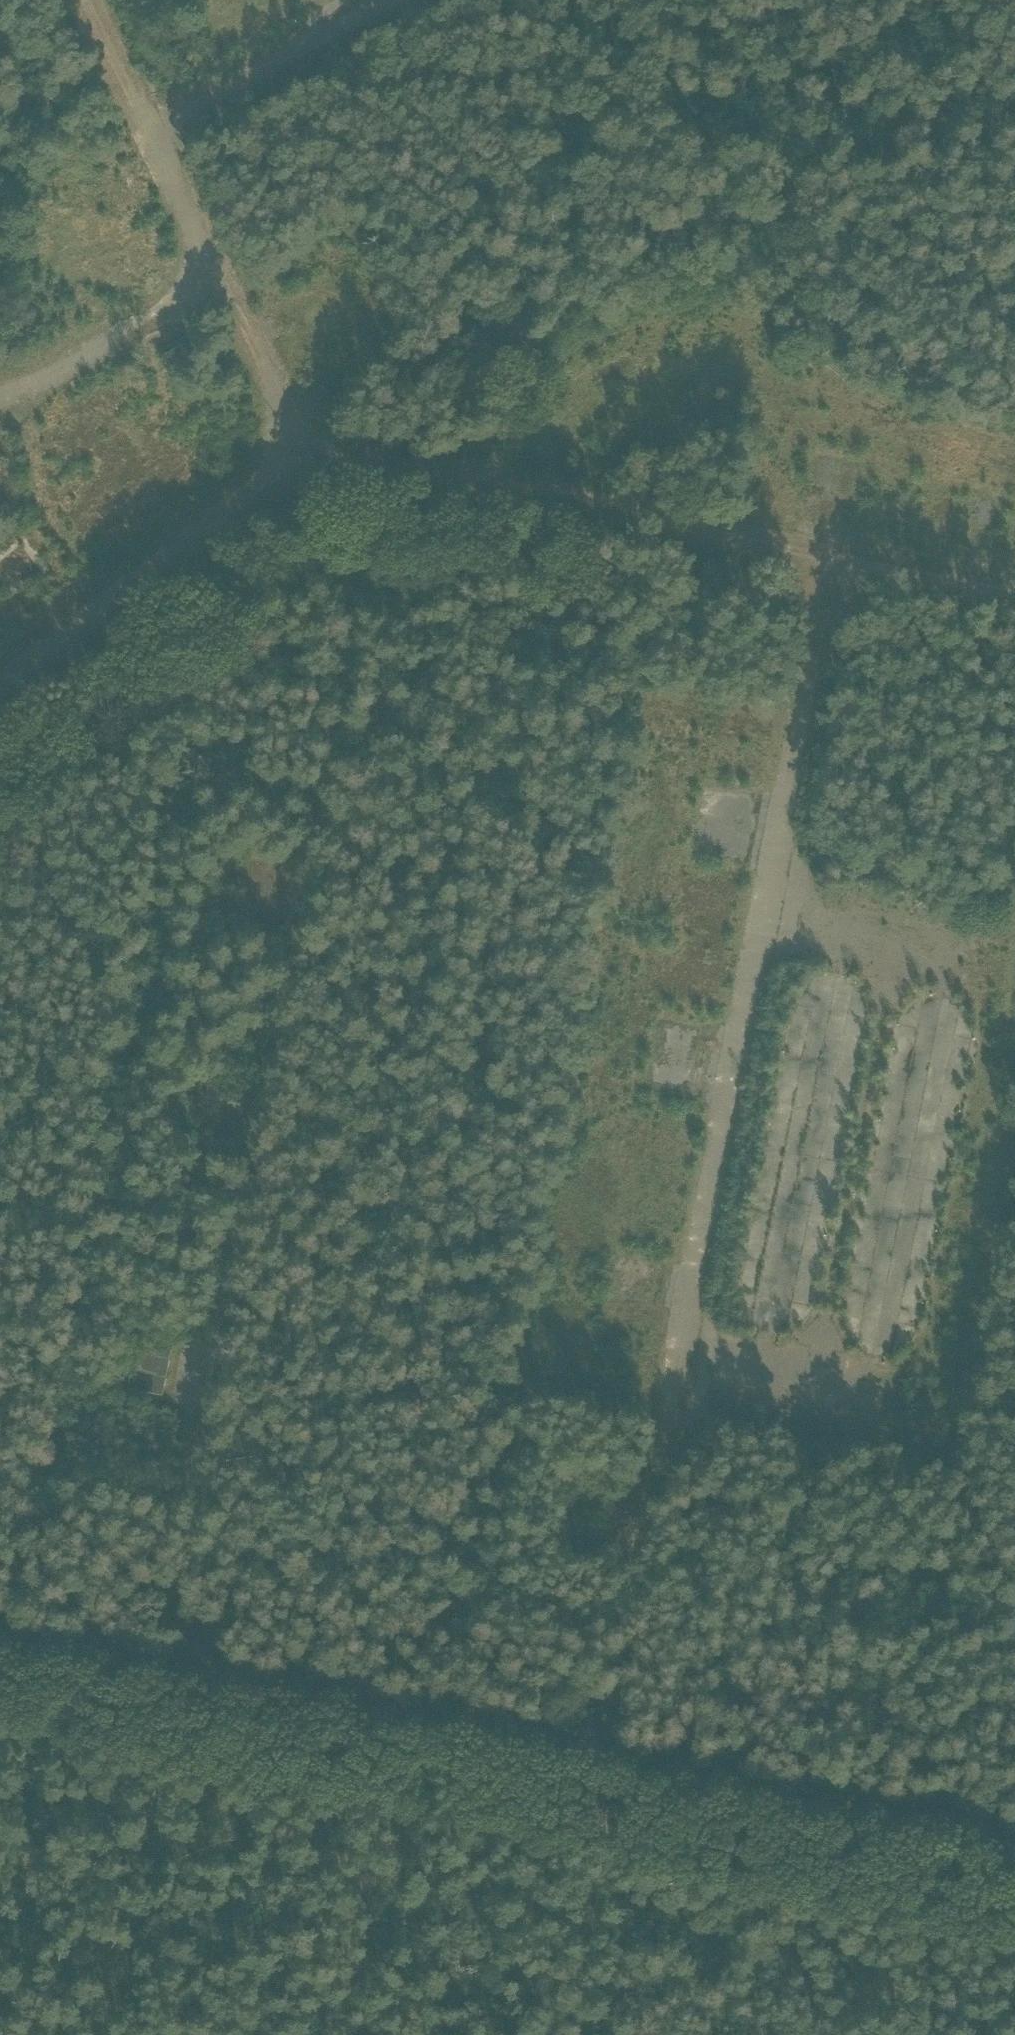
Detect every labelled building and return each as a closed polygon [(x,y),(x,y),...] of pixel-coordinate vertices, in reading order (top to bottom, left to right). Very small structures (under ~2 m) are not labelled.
[(173,1340),(138,1334),(127,1389),(162,1396),(173,1340)]
